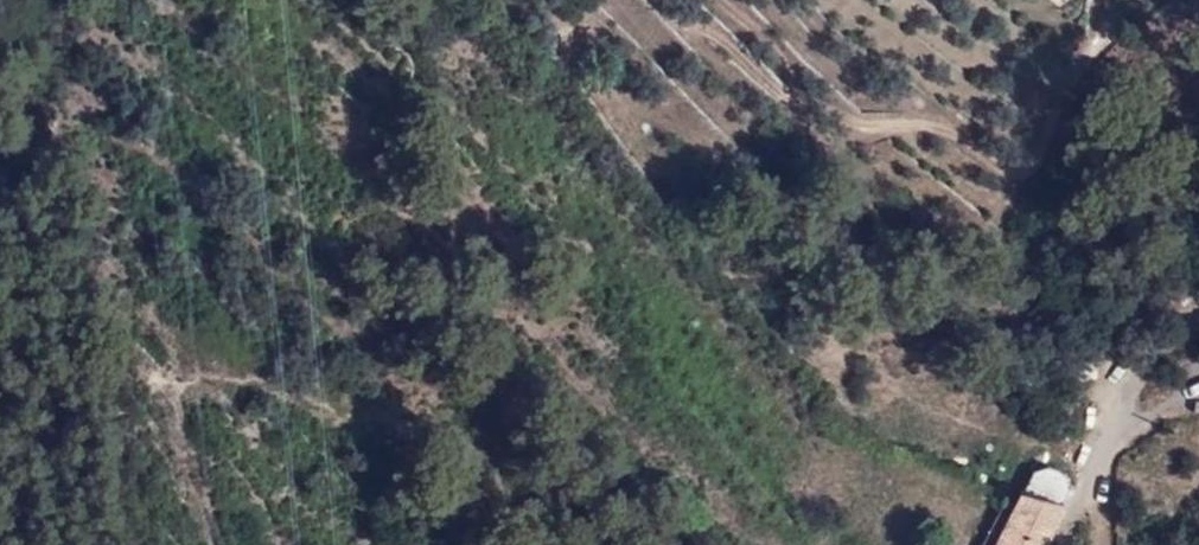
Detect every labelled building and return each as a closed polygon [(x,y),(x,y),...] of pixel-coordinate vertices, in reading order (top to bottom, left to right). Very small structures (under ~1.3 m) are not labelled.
[(1072,491),(1073,486),(1068,475),(1059,468),(1042,461),(1031,466),(1025,472),(991,544),(1048,544),(1072,491)]
